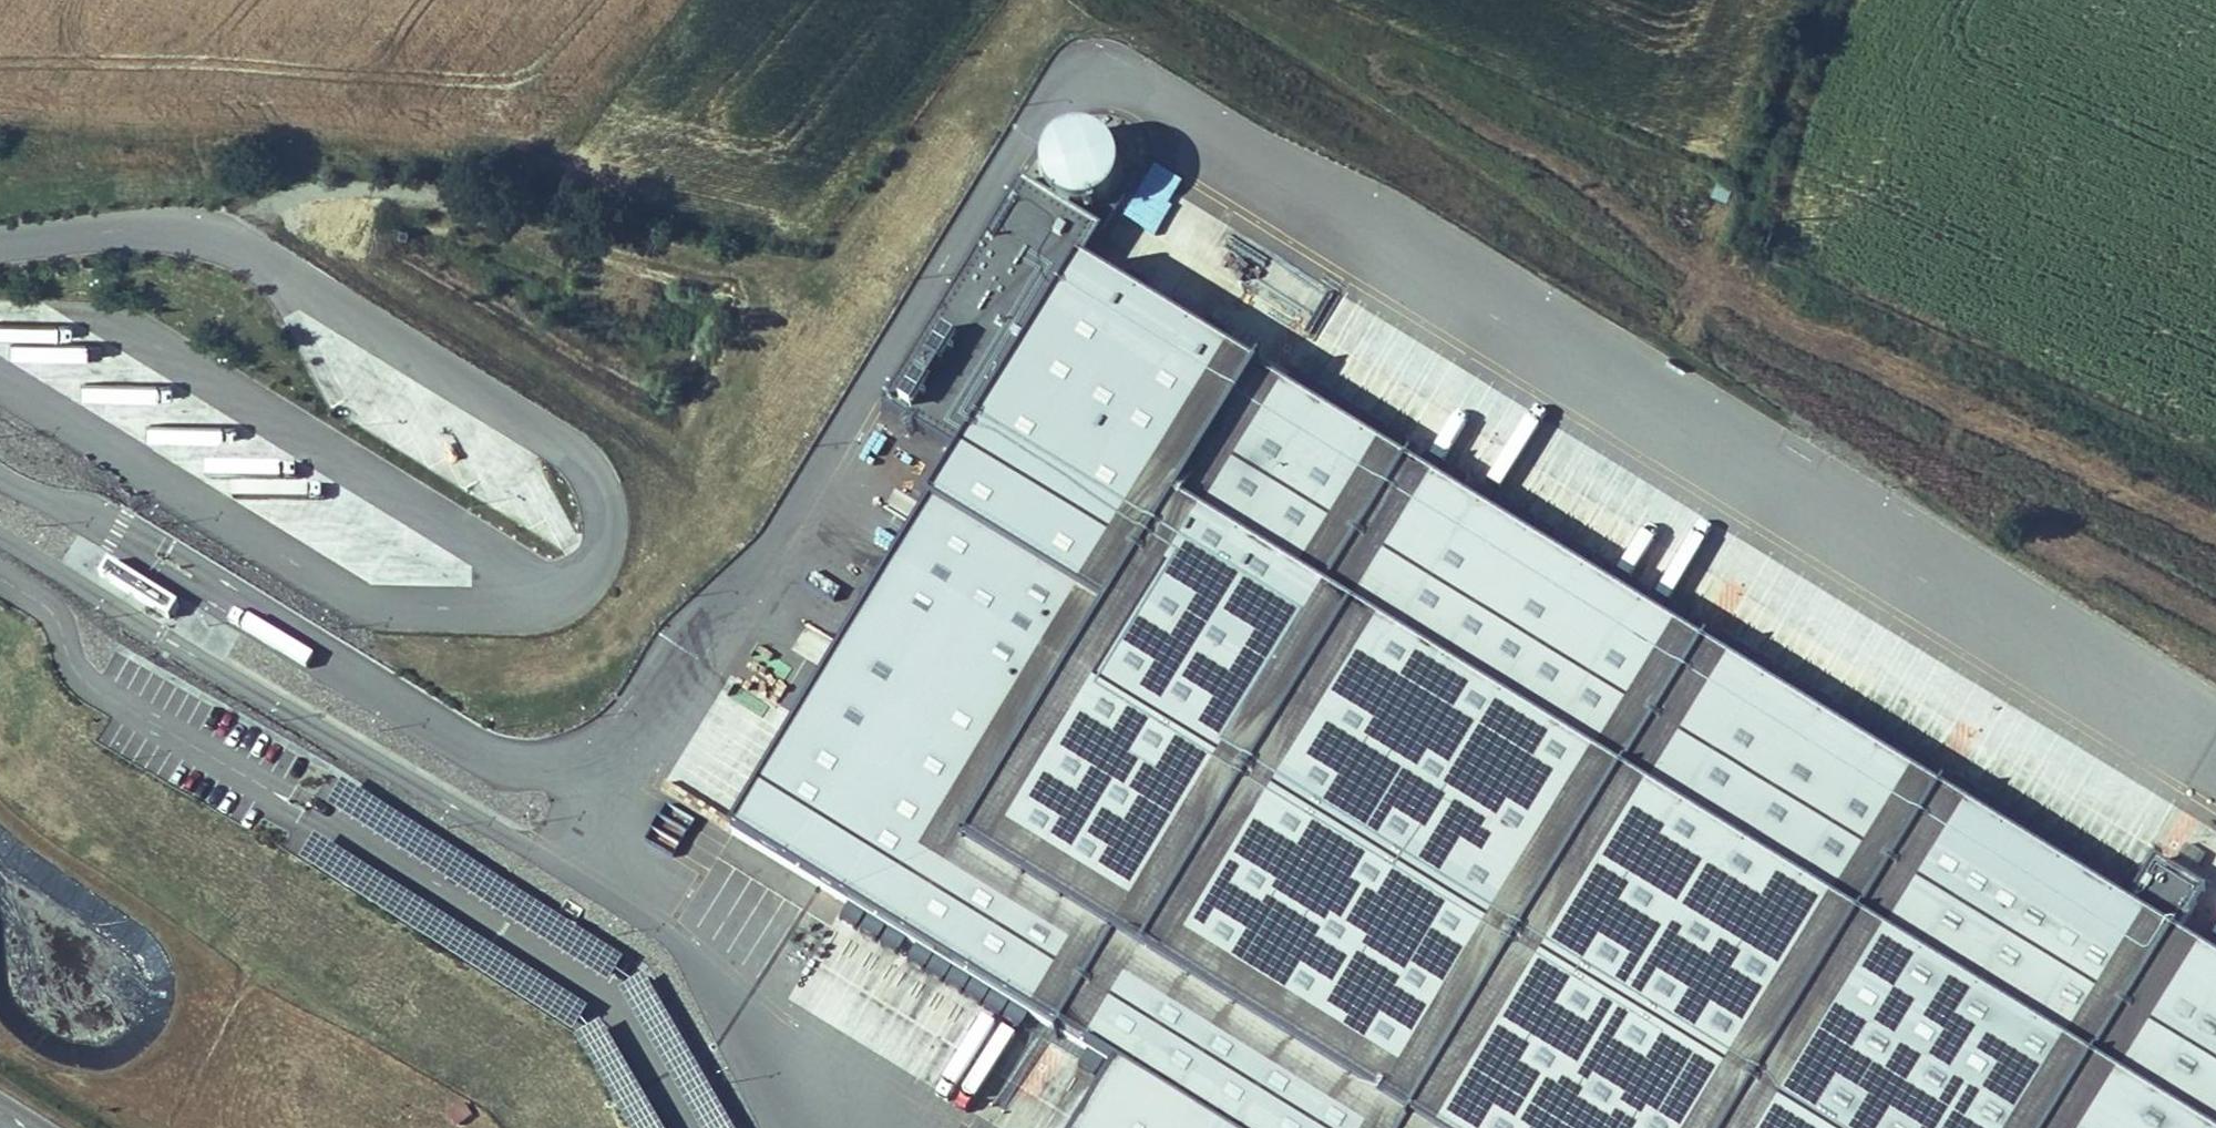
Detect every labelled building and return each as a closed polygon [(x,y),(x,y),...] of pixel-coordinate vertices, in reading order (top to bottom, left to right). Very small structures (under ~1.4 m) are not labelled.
[(720,810),(1106,1049),(1055,1127),(2215,1127),(2215,960),(1075,250),(1096,216),(1014,165),(870,385),(946,434),(720,810)] [(806,963),(785,996),(857,1042),(885,1045),(901,1020),(890,1012),(899,999),(902,970),(844,964),(889,994),(878,992),(876,1006),(862,997),(863,987),(848,985),(815,964),(806,963)]
